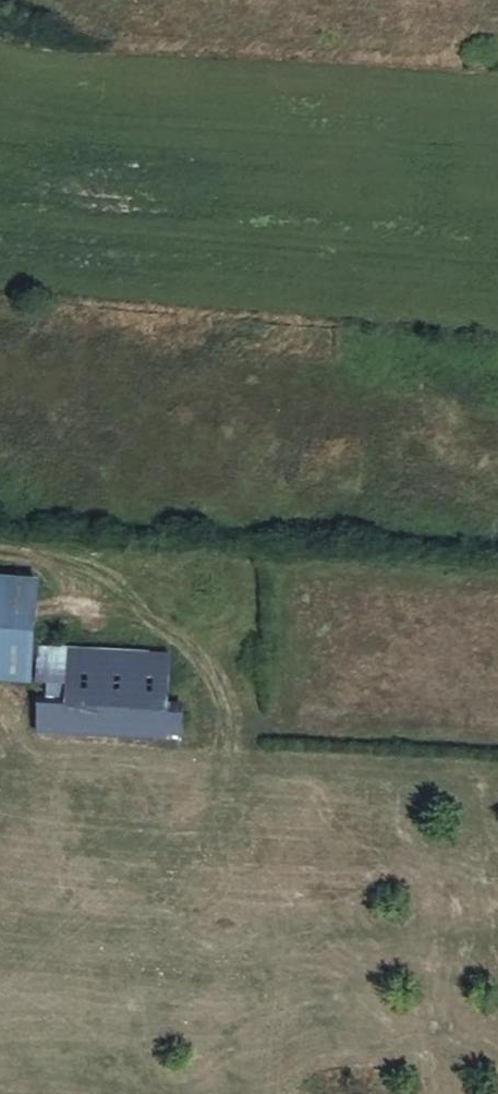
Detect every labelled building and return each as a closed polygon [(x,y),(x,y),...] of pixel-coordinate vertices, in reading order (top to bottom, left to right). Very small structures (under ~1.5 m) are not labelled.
[(0,566),(0,668),(21,669),(27,568),(0,566)] [(41,667),(39,690),(161,697),(161,691),(162,674),(164,641),(32,634),(30,666),(41,667)] [(161,697),(39,690),(38,712),(159,719),(161,697)] [(159,719),(177,720),(179,692),(161,691),(161,697),(159,719)]
